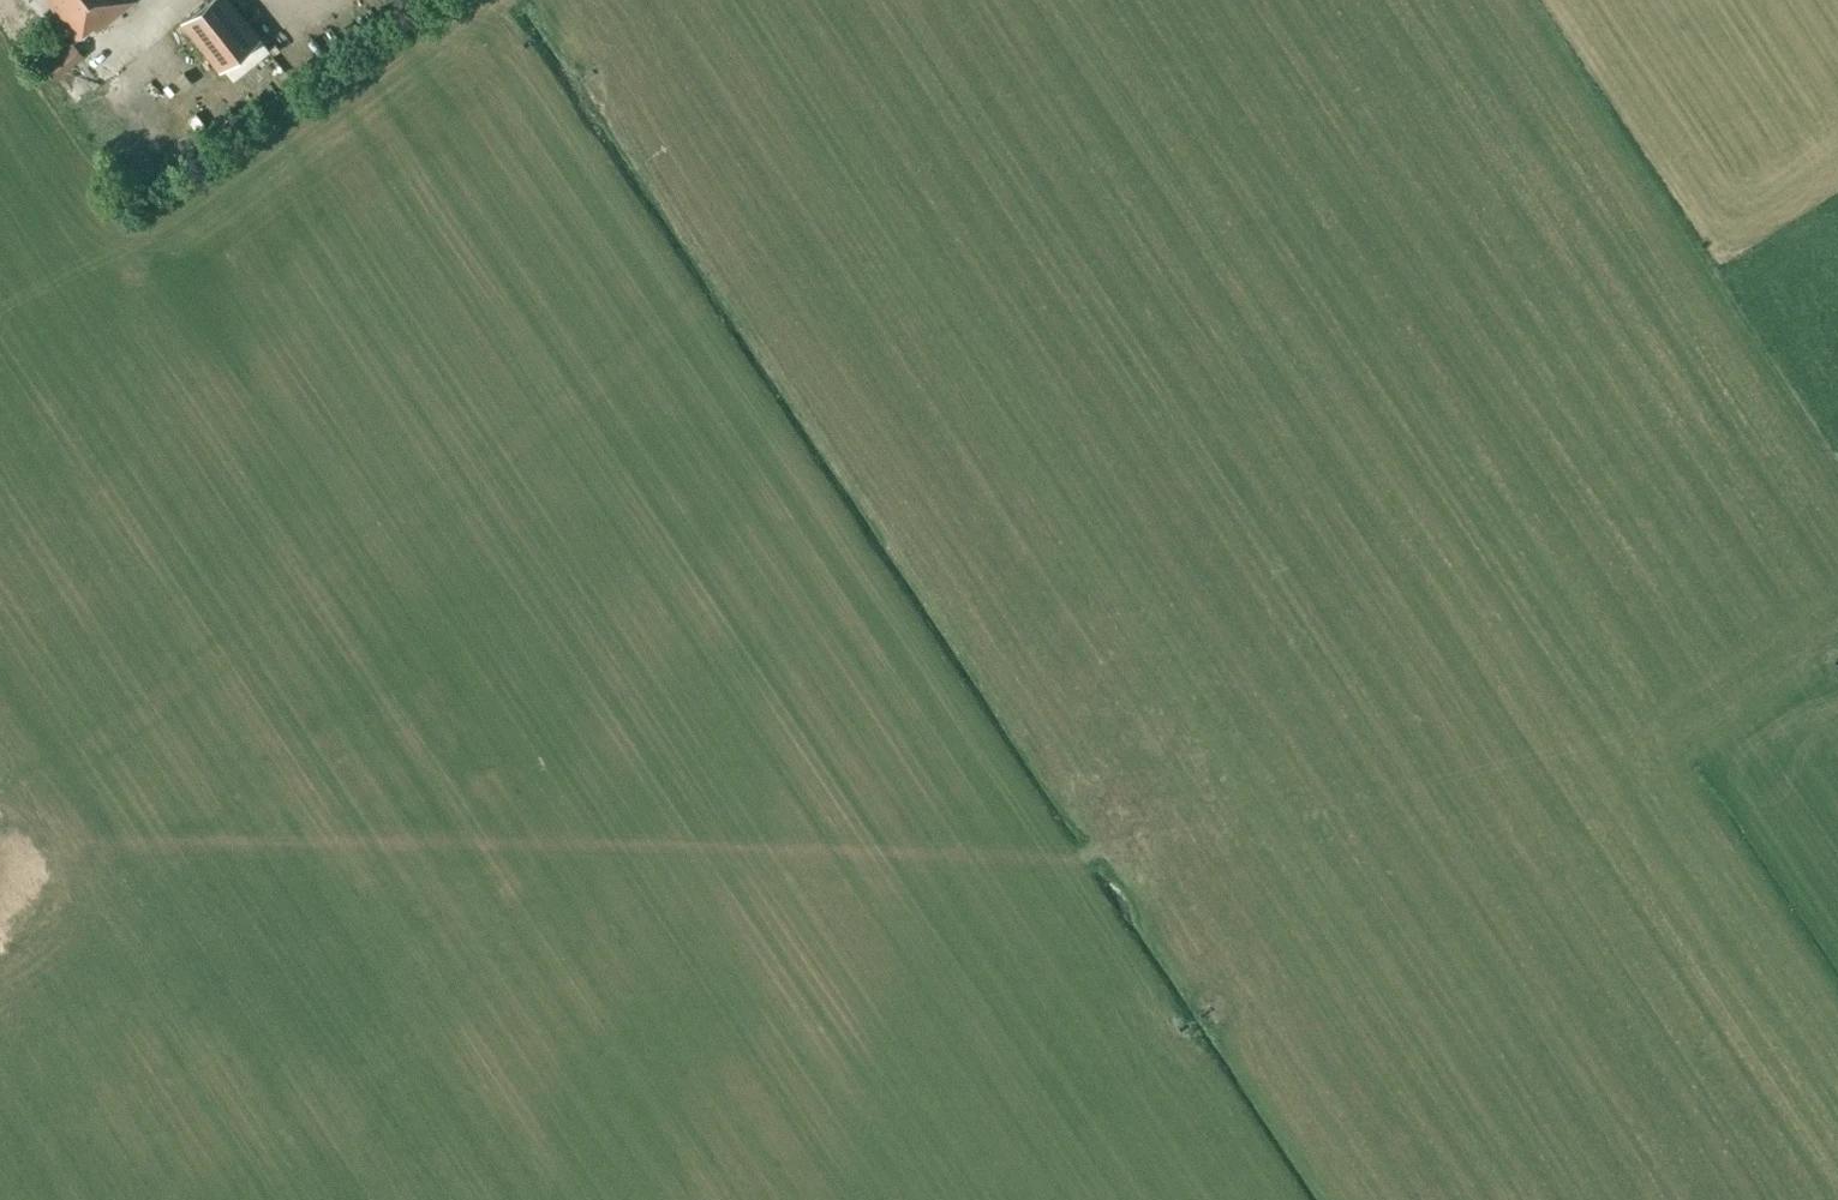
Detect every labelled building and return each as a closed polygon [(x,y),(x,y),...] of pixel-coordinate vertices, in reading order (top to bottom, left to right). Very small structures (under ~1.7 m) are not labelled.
[(77,36),(92,24),(96,29),(132,0),(48,0),(77,36)] [(219,66),(259,35),(232,0),(205,0),(181,19),(219,66)] [(42,61),(54,75),(83,52),(72,38),(42,61)] [(96,66),(104,76),(126,58),(118,48),(96,66)]
